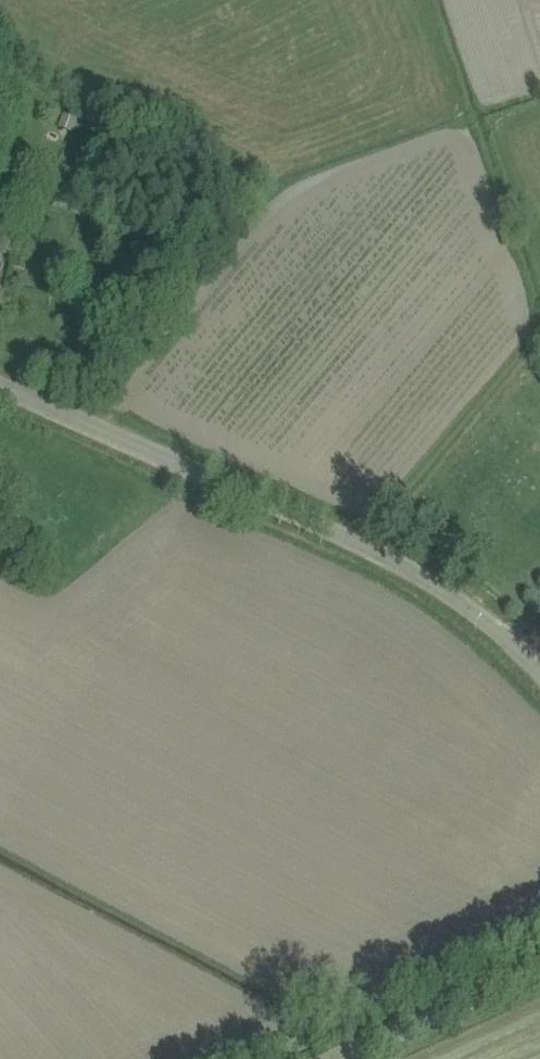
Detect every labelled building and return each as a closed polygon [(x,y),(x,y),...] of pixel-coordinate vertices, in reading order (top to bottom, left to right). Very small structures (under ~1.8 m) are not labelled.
[(57,127),(78,135),(83,121),(63,113),(57,127)] [(74,205),(71,214),(83,218),(86,209),(74,205)]
